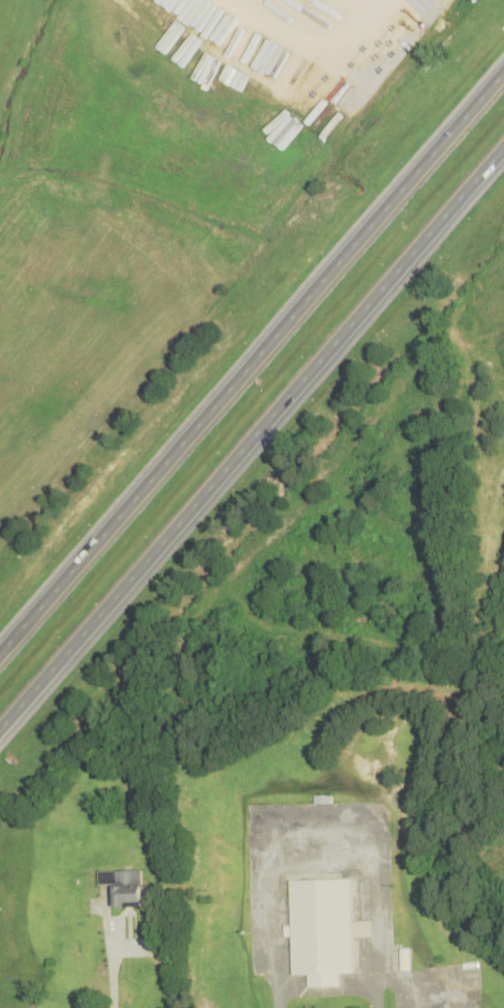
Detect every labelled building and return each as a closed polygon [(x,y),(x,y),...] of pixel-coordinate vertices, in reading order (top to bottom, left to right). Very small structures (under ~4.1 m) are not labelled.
[(143,870),(99,870),(99,886),(112,886),(112,907),(143,907),(143,870)] [(290,877),(291,922),(282,922),(283,933),(291,933),(292,971),(307,971),(307,983),(338,983),(338,970),(352,969),(352,933),(358,932),(358,920),(351,920),(350,876),(290,877)]
